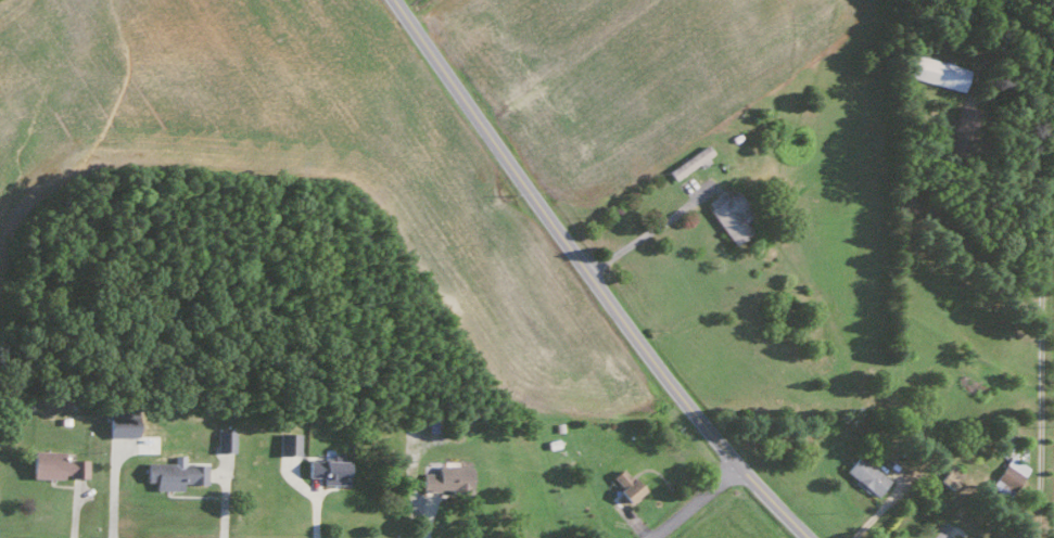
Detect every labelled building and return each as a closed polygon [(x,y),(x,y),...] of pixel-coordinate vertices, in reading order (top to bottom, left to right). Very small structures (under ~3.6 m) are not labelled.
[(906,76),(962,91),(968,68),(907,52),(903,65),(908,67),(906,76)] [(948,138),(967,143),(976,109),(957,104),(948,138)] [(696,163),(697,165),(711,155),(703,144),(665,171),(672,180),(696,163)] [(743,207),(731,190),(718,199),(714,194),(702,203),(731,245),(749,232),(735,212),(743,207)] [(104,408),(105,436),(134,435),(133,407),(104,408)] [(233,450),(233,428),(215,428),(214,449),(233,450)] [(277,452),(298,453),(299,431),(278,431),(277,452)] [(59,449),(27,448),(26,475),(59,476),(59,474),(84,475),(84,458),(58,457),(59,449)] [(178,488),(178,482),(205,482),(205,462),(181,462),(181,454),(171,454),(171,461),(142,461),(142,480),(152,480),(152,488),(178,488)] [(888,477),(855,454),(842,471),(875,494),(888,477)] [(1026,465),(1007,455),(994,479),(1013,490),(1026,465)] [(319,482),(343,482),(344,458),(303,457),(303,474),(319,475),(319,482)] [(468,490),(469,464),(435,463),(435,471),(420,471),(419,489),(468,490)] [(608,475),(617,485),(613,489),(625,502),(640,488),(619,465),(608,475)] [(947,487),(955,478),(943,469),(935,478),(947,487)]
